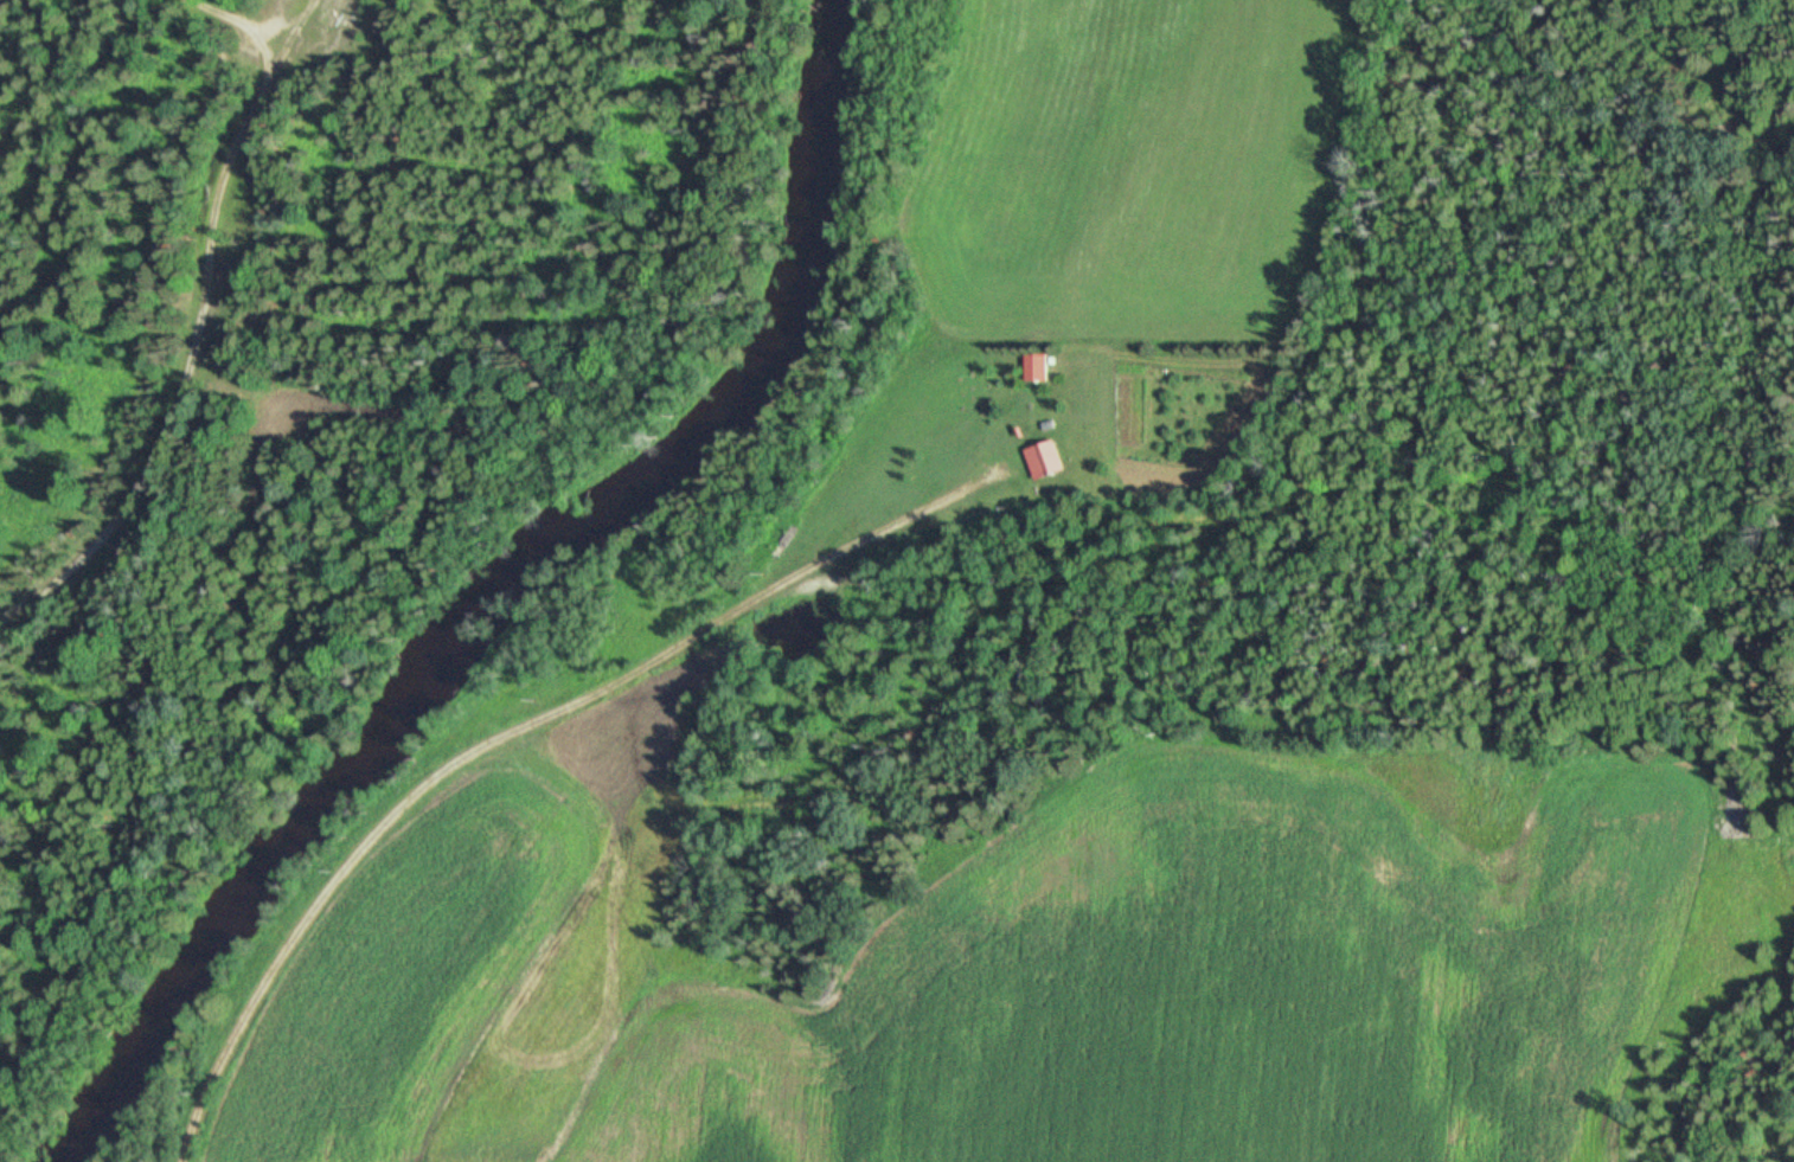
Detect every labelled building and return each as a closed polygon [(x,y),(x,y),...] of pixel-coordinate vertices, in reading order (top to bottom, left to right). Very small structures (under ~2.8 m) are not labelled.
[(1027,355),(1027,382),(1049,382),(1049,355),(1027,355)] [(1065,473),(1057,442),(1027,450),(1036,481),(1065,473)]
